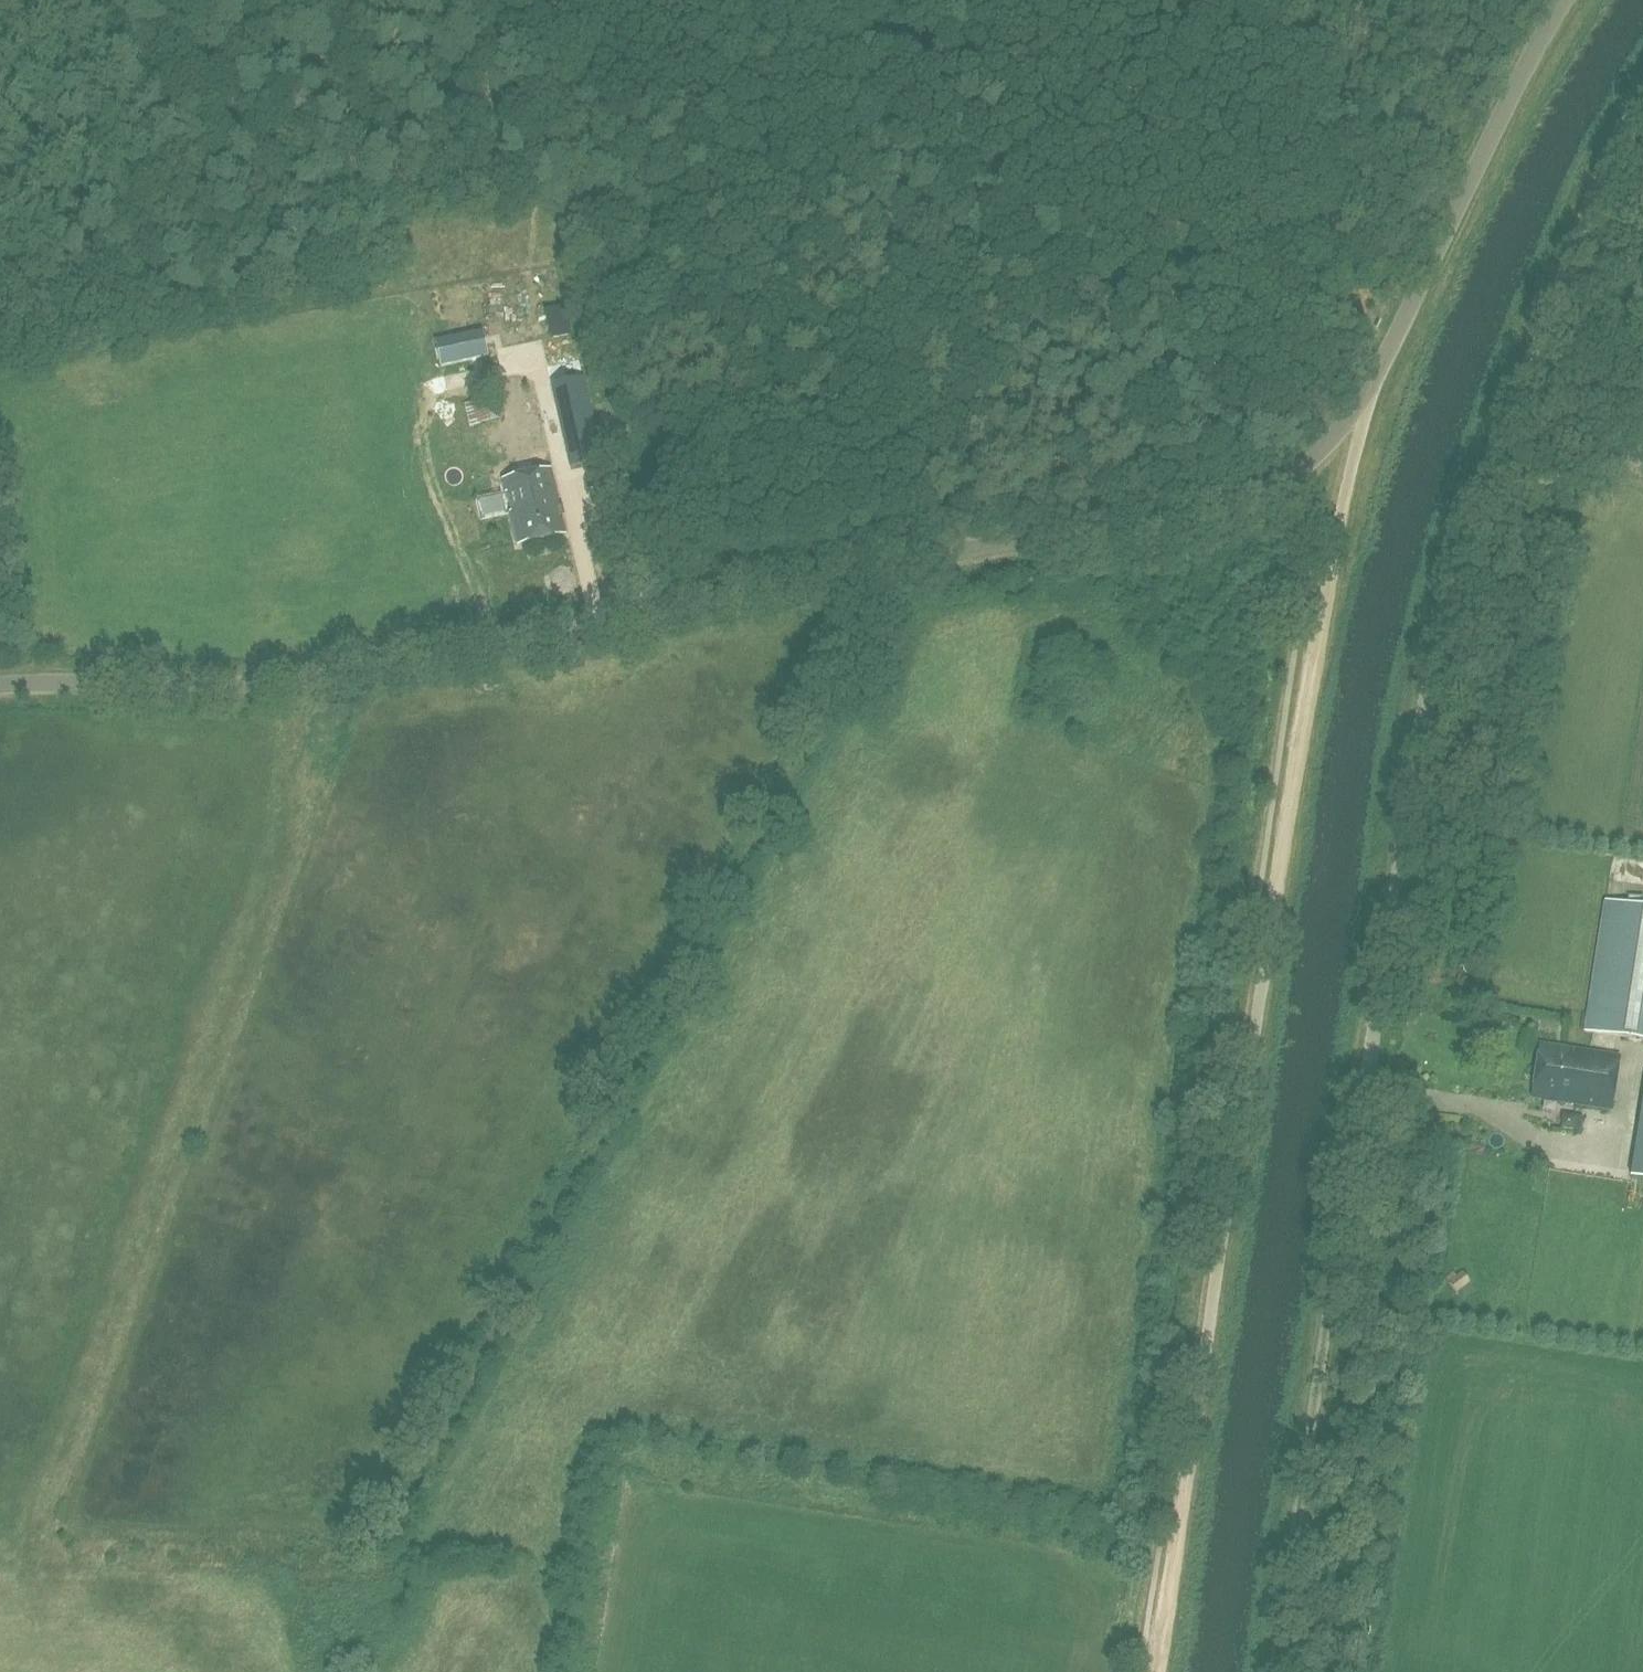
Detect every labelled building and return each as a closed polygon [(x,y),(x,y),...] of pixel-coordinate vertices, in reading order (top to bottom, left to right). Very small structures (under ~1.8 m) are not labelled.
[(579,339),(577,315),(555,316),(557,341),(579,339)] [(569,463),(599,455),(578,376),(547,384),(569,463)] [(502,479),(512,523),(517,545),(564,534),(549,468),(502,479)] [(1584,1031),(1642,1040),(1642,907),(1605,901),(1584,1031)] [(1617,1056),(1561,1047),(1539,1044),(1531,1096),(1609,1109),(1617,1056)] [(1630,1177),(1642,1179),(1642,1092),(1630,1177)] [(1463,1292),(1478,1283),(1472,1273),(1457,1281),(1463,1292)]
